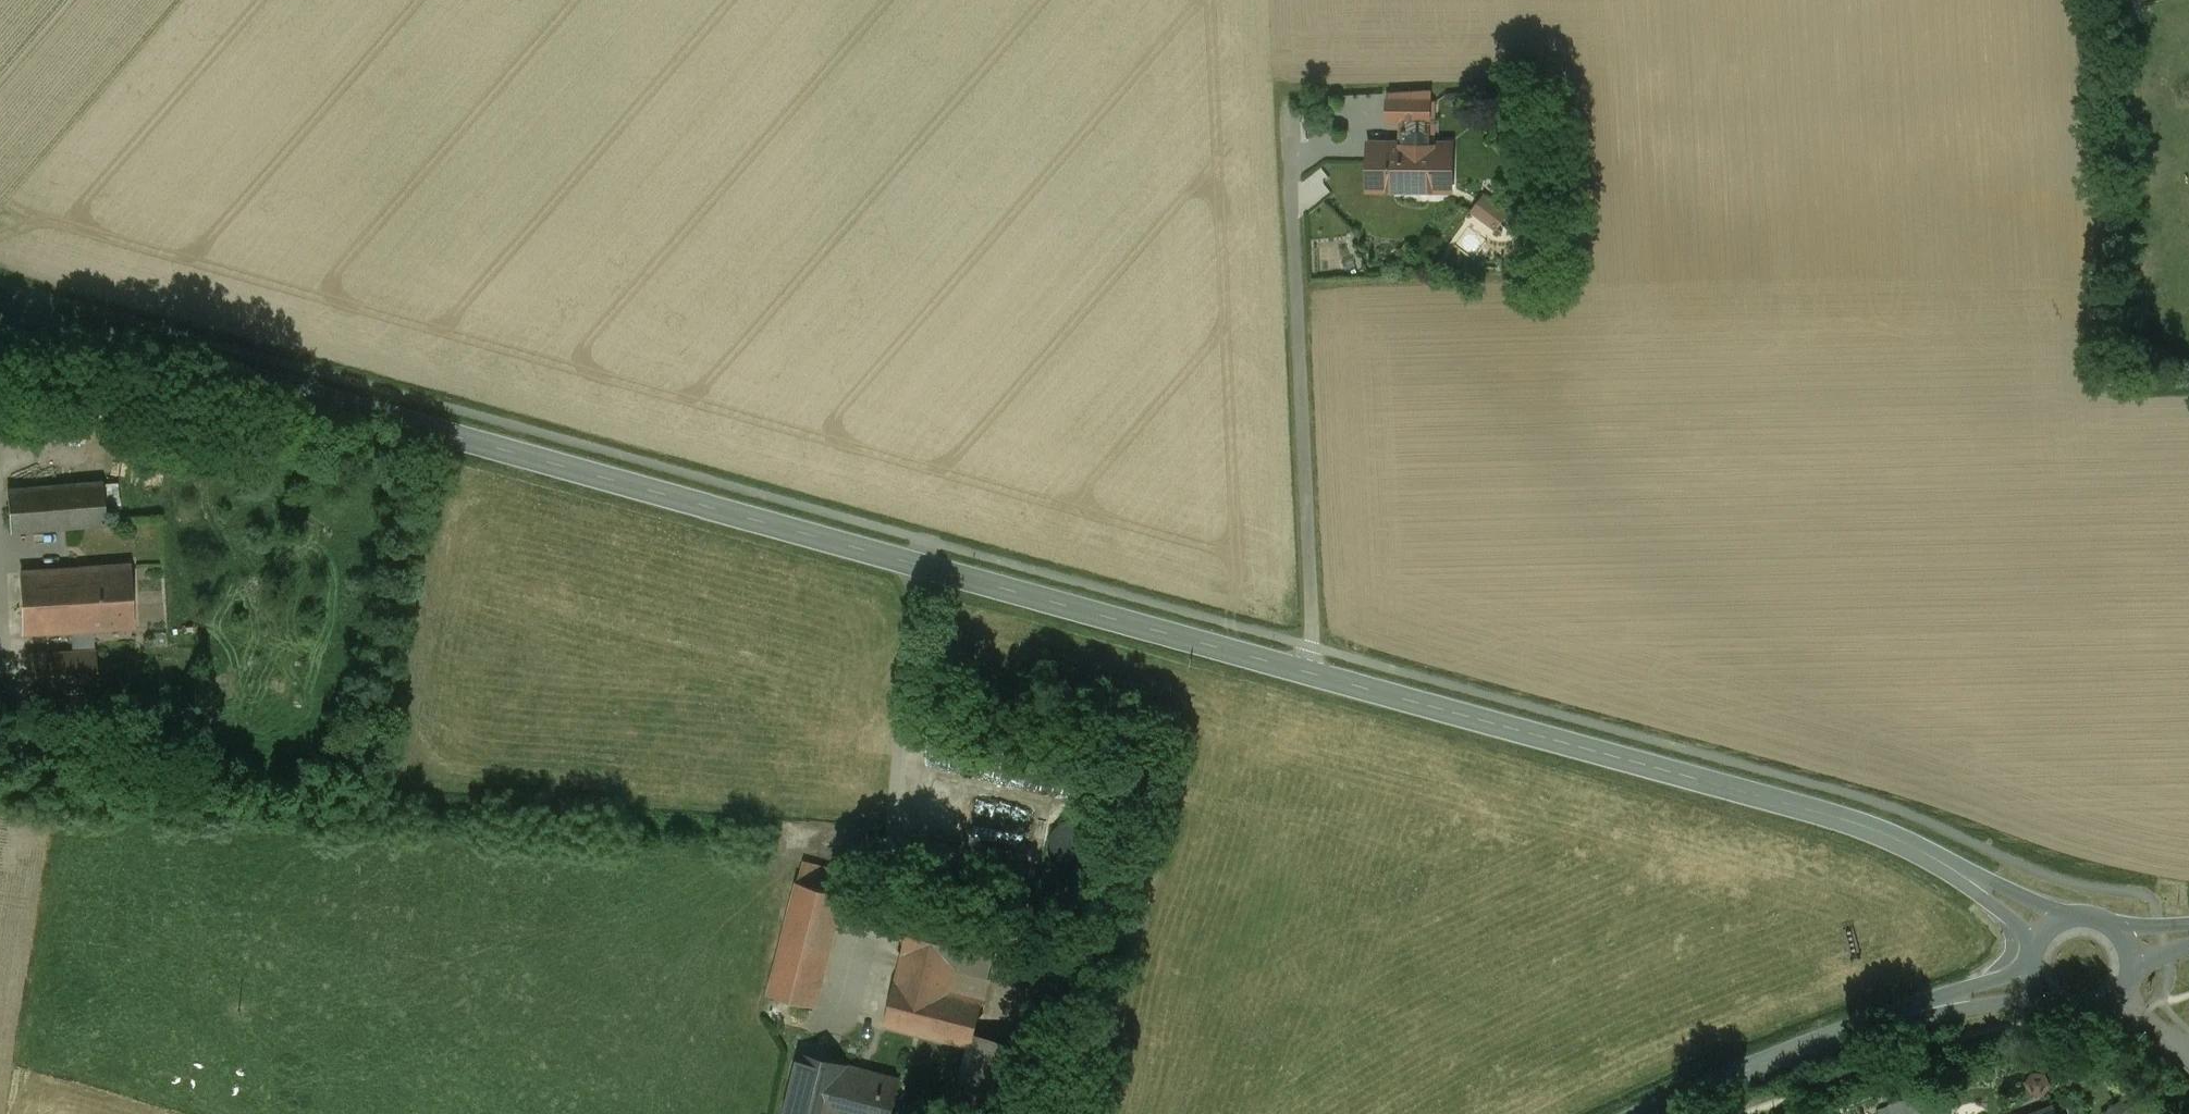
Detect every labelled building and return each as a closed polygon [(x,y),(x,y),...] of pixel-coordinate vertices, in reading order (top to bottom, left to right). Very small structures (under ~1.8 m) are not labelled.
[(1427,102),(1389,101),(1389,119),(1402,119),(1427,119),(1428,102),(1427,102)] [(1427,119),(1402,119),(1401,145),(1435,145),(1435,102),(1428,102),(1427,119)] [(1401,145),(1370,145),(1370,189),(1449,189),(1449,146),(1435,145),(1401,145)] [(102,481),(8,491),(12,532),(52,527),(53,528),(106,522),(102,481)] [(128,566),(22,573),(28,695),(98,691),(94,630),(131,628),(128,566)] [(1099,856),(1101,846),(1099,836),(1093,827),(1084,822),(1074,820),(1064,822),(1056,828),(1050,837),(1049,847),(1051,857),(1057,865),(1065,871),(1075,872),(1085,870),(1094,864),(1099,856)] [(850,875),(803,863),(769,995),(816,1007),(850,875)] [(1004,916),(918,894),(884,1024),(972,1047),(983,999),(951,991),(957,971),(988,978),(1000,932),(1004,916)] [(801,1057),(787,1113),(890,1113),(898,1082),(801,1057)]
